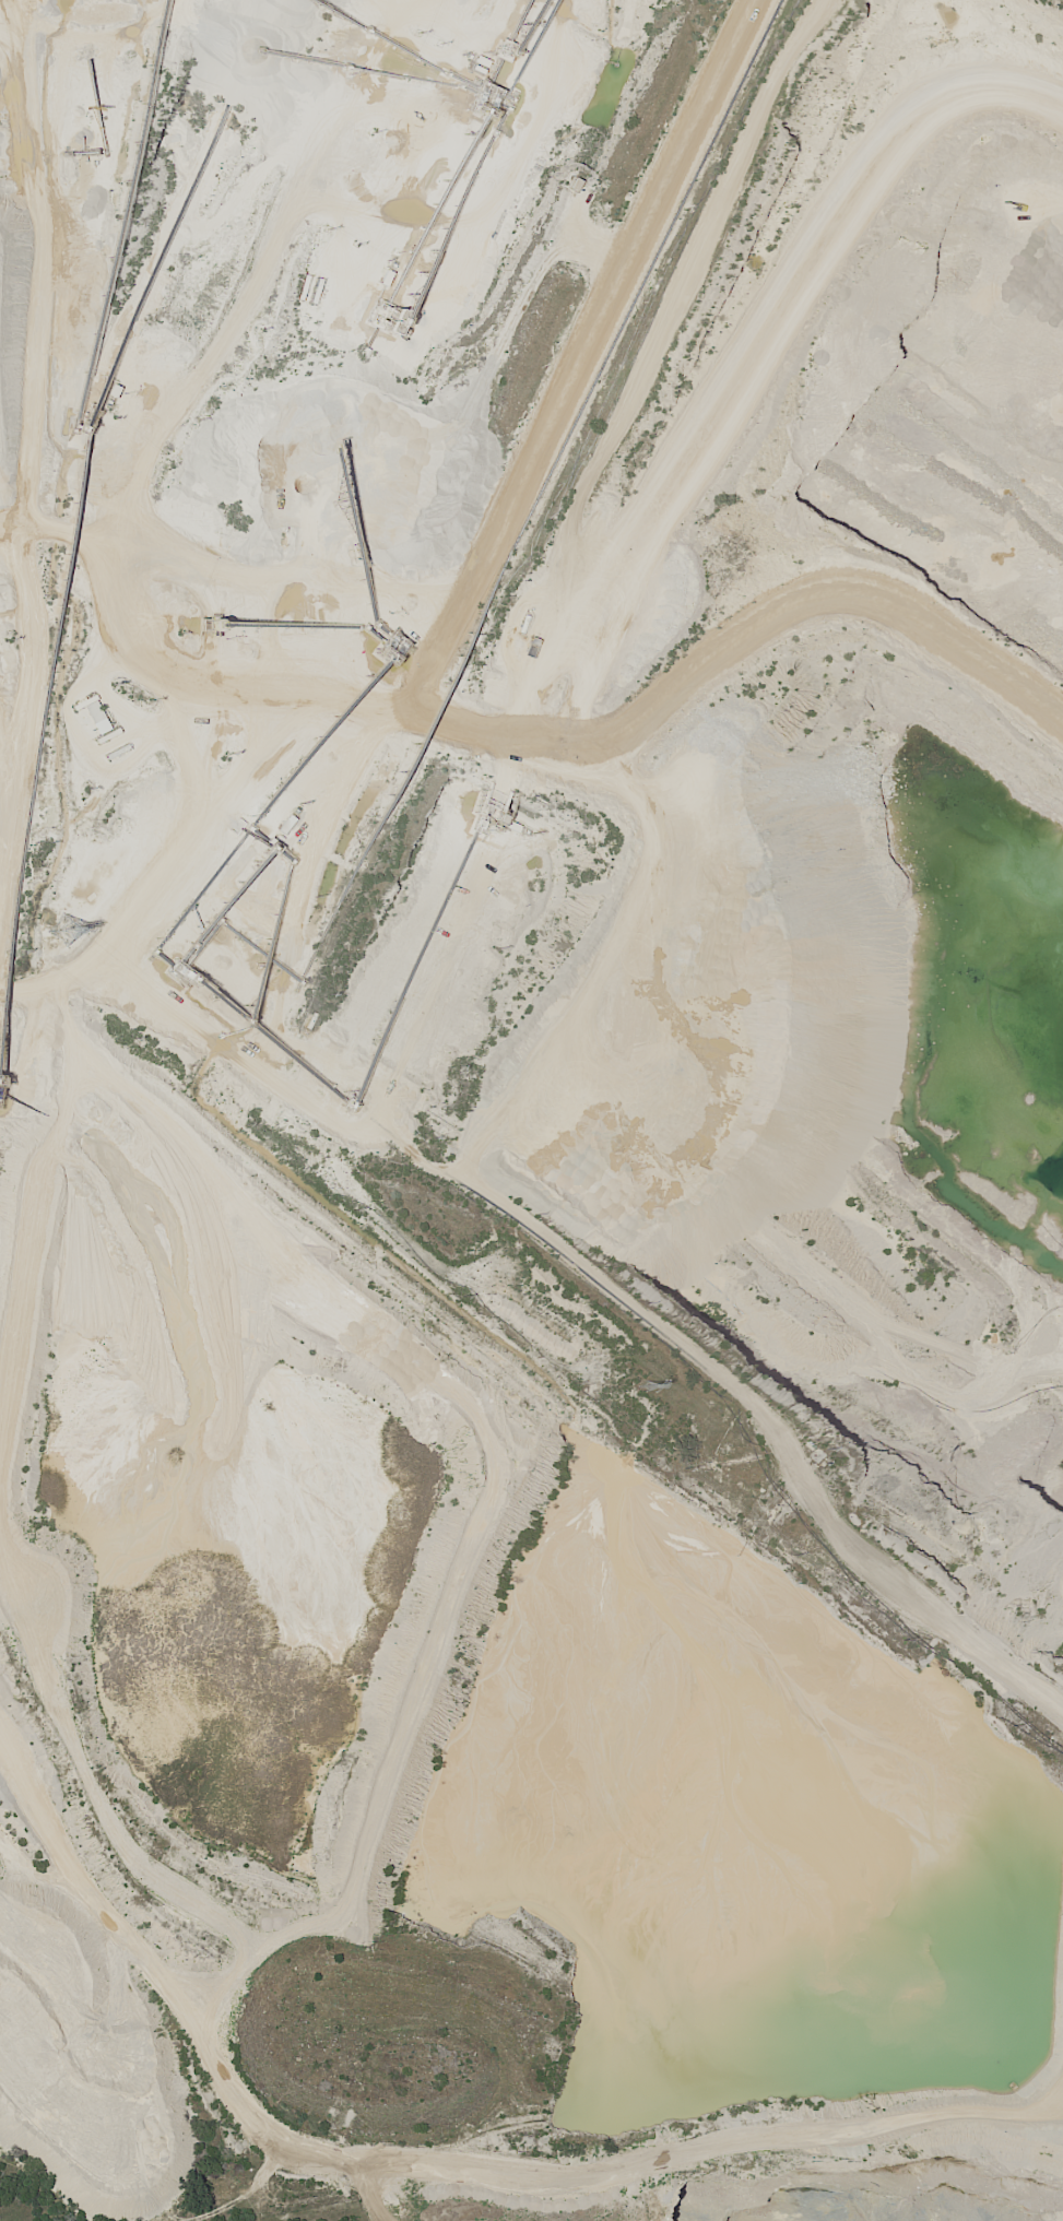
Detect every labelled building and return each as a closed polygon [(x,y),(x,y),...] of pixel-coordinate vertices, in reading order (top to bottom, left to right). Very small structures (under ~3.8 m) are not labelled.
[(81,704),(93,725),(105,718),(92,697),(81,704)]
